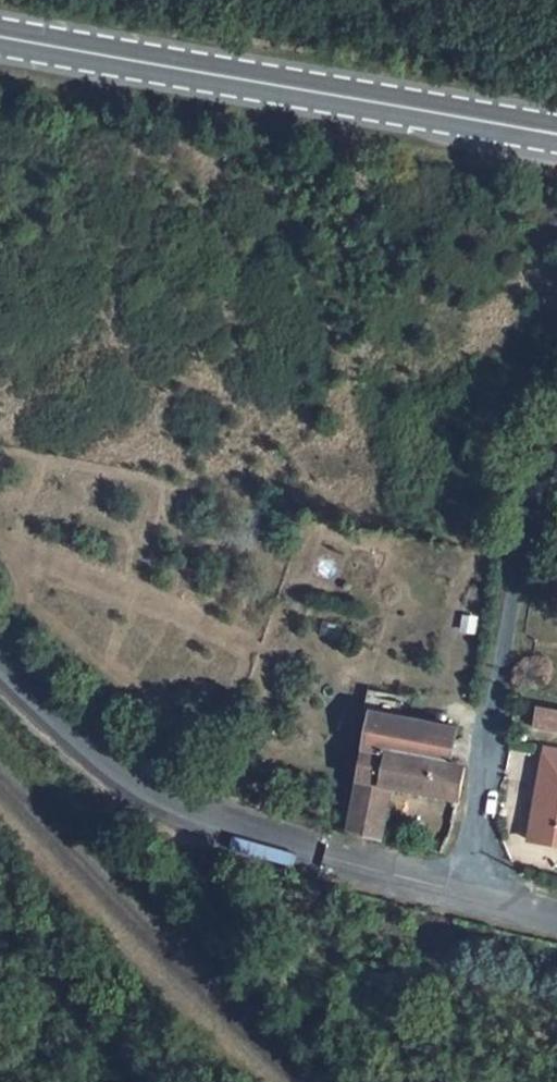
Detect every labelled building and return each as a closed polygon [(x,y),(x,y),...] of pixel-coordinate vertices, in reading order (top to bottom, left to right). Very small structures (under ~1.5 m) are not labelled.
[(539,708),(535,727),(556,731),(556,711),(539,708)] [(337,747),(338,745),(359,747),(361,730),(330,727),(328,746),(337,747)] [(359,747),(338,745),(337,747),(328,811),(429,821),(439,790),(423,789),(426,754),(359,747)] [(546,748),(529,840),(556,845),(556,750),(546,748)]
